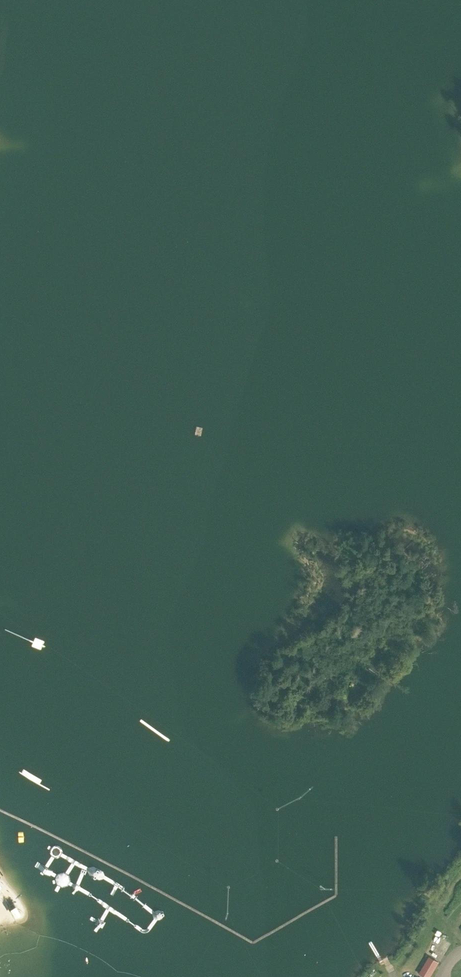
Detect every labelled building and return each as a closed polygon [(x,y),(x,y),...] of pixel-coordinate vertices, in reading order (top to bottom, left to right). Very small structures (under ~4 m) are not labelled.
[(420,972),(429,976),(439,961),(430,956),(420,972)]
